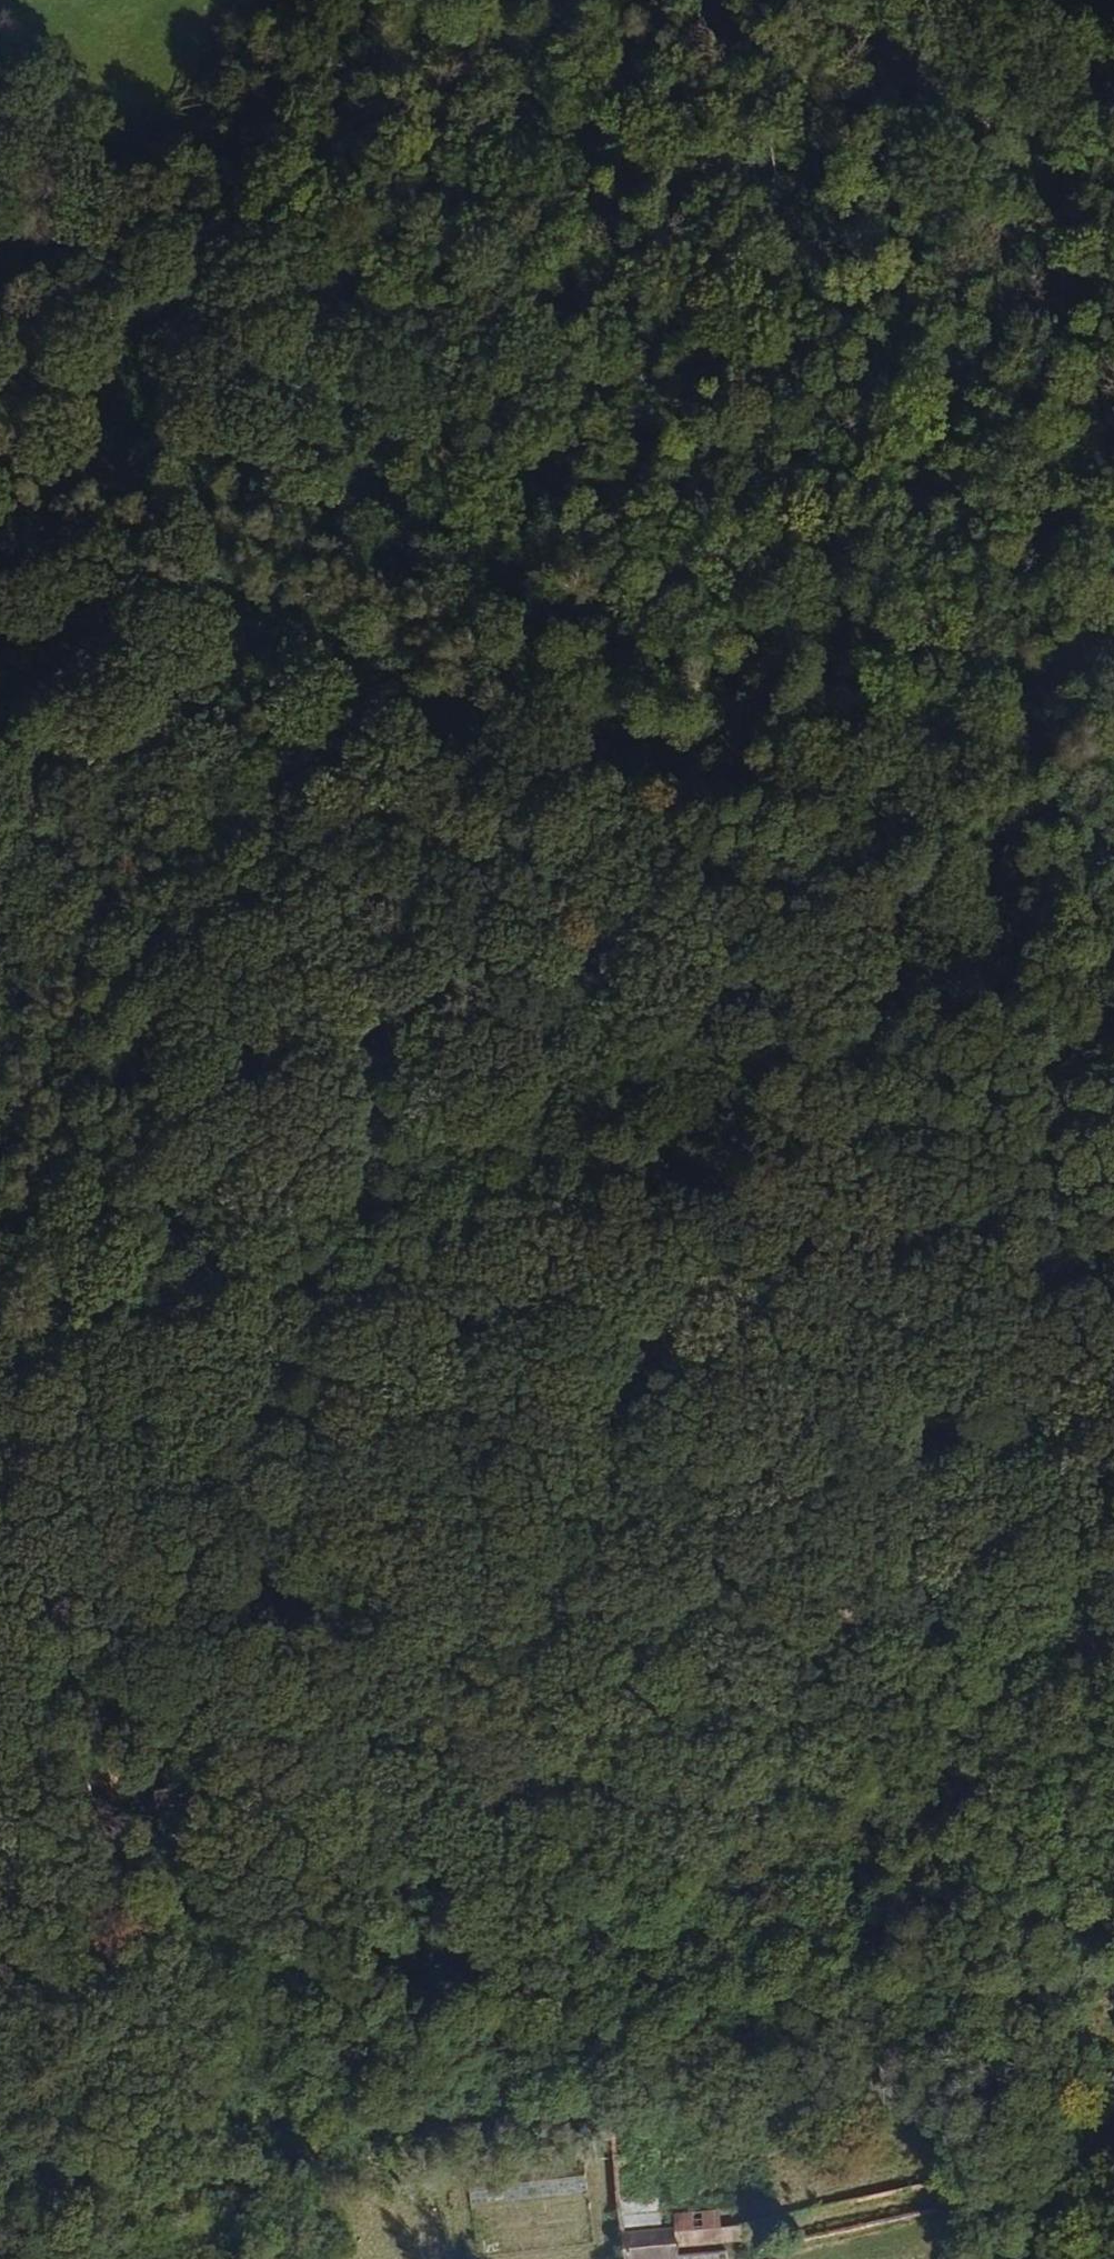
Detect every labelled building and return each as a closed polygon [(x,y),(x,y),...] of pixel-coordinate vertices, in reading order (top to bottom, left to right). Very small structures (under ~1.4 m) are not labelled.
[(424,2241),(539,2226),(536,2197),(420,2211),(424,2241)] [(625,2213),(627,2228),(659,2223),(657,2209),(625,2213)] [(683,2242),(600,2258),(687,2258),(683,2242)]
